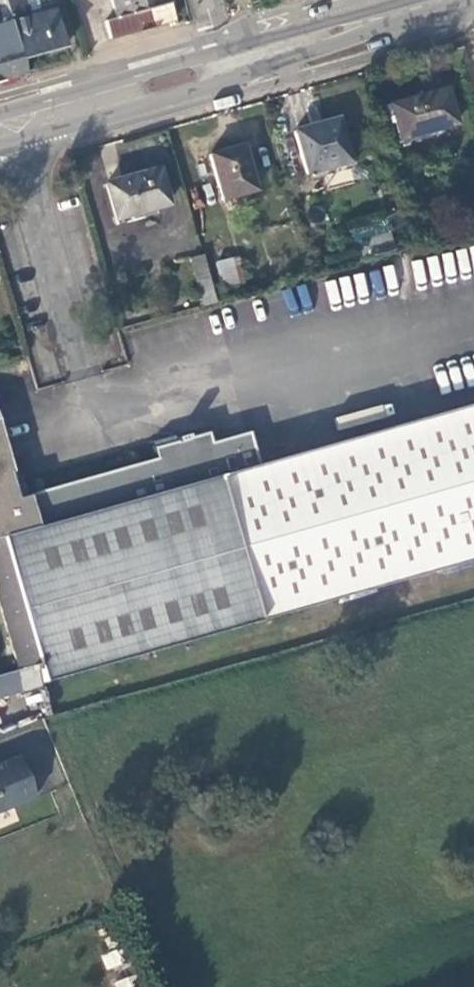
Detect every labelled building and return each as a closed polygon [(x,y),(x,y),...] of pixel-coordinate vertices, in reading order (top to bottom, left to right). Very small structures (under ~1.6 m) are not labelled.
[(21,60),(65,48),(53,3),(41,8),(43,15),(32,18),(30,10),(27,0),(3,0),(7,17),(21,60)] [(118,19),(170,3),(169,0),(112,0),(118,19)] [(170,3),(118,19),(108,22),(112,40),(144,32),(143,26),(154,23),(156,28),(176,22),(170,3)] [(43,15),(41,8),(30,10),(32,18),(43,15)] [(24,74),(21,60),(7,17),(0,19),(0,80),(24,74)] [(447,90),(390,105),(400,140),(456,124),(447,90)] [(338,121),(296,132),(308,175),(325,171),(327,178),(351,171),(338,121)] [(243,147),(210,157),(223,203),(256,194),(243,147)] [(160,170),(107,185),(117,219),(169,205),(160,170)] [(208,254),(192,256),(199,305),(214,303),(208,254)] [(243,259),(220,257),(218,282),(241,284),(243,259)] [(250,438),(209,448),(207,438),(189,442),(188,438),(174,441),(173,438),(152,445),(156,463),(10,506),(9,499),(5,503),(0,504),(0,603),(19,669),(35,665),(41,684),(473,562),(473,406),(257,467),(250,438)] [(9,499),(4,478),(12,475),(0,434),(0,504),(5,503),(9,499)] [(7,674),(13,690),(41,684),(35,665),(19,669),(7,674)] [(13,690),(7,674),(0,676),(0,695),(13,690)] [(0,762),(0,811),(34,797),(17,756),(0,762)] [(119,949),(101,955),(106,970),(124,963),(119,949)] [(133,975),(114,982),(116,986),(137,986),(133,975)]
